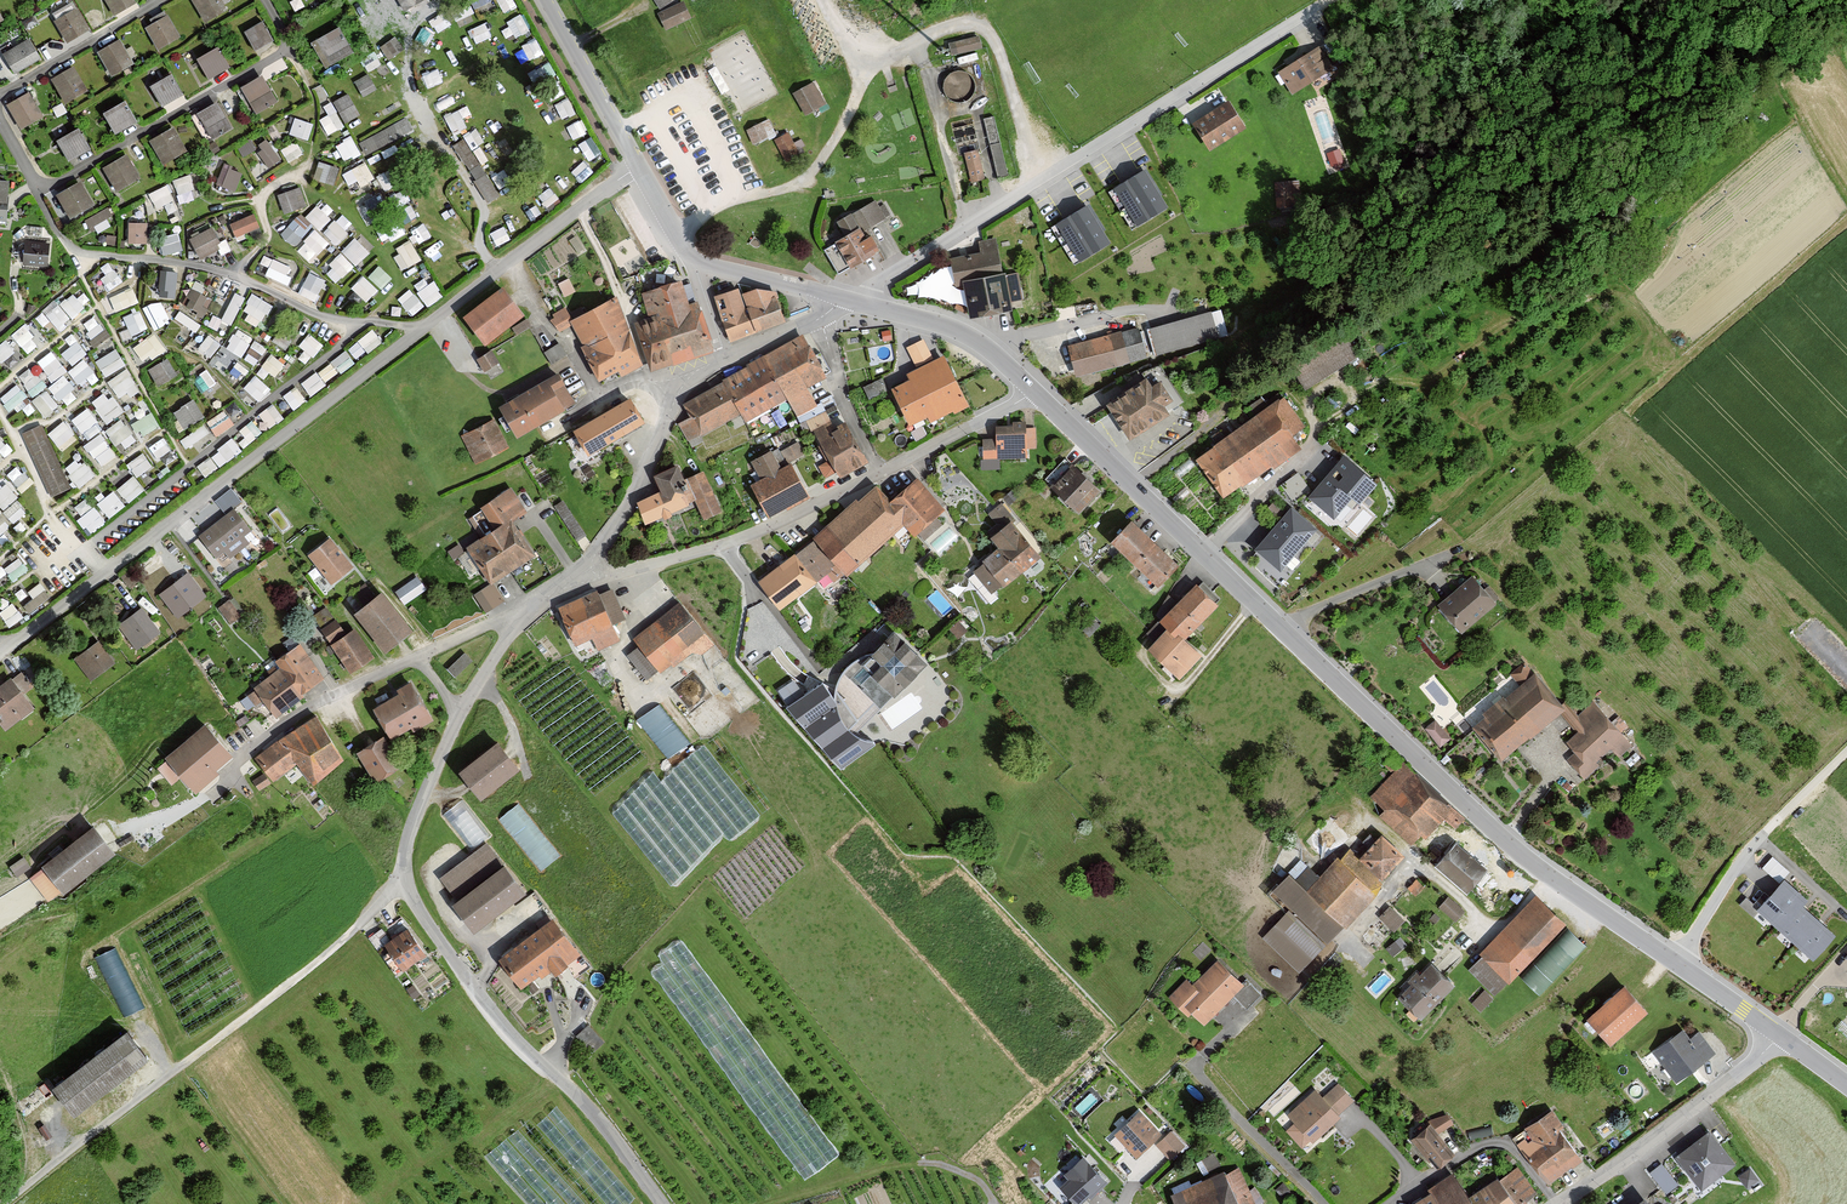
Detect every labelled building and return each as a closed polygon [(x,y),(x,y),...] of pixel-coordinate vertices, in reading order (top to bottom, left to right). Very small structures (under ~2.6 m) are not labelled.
[(115,14),(135,3),(133,0),(107,0),(115,14)] [(205,20),(225,9),(220,0),(194,0),(205,20)] [(405,9),(420,0),(400,0),(405,9)] [(671,0),(653,0),(659,10),(672,2),(671,0)] [(691,19),(683,2),(658,14),(666,31),(691,19)] [(438,29),(452,21),(445,8),(430,17),(438,29)] [(76,9),(56,20),(68,42),(88,31),(76,9)] [(515,34),(530,26),(522,10),(507,18),(515,34)] [(167,16),(147,27),(159,49),(179,38),(167,16)] [(487,19),(470,26),(480,49),(489,45),(485,37),(493,34),(487,19)] [(262,24),(245,34),(255,51),(272,41),(262,24)] [(339,30),(314,44),(326,66),(352,52),(339,30)] [(536,35),(523,43),(531,58),(545,50),(536,35)] [(980,37),(949,44),(952,56),(983,49),(980,37)] [(402,49),(395,39),(381,48),(388,59),(402,49)] [(29,41),(5,55),(16,72),(39,58),(29,41)] [(120,42),(100,53),(112,75),(132,64),(120,42)] [(1335,70),(1320,47),(1280,74),(1294,96),(1335,70)] [(217,48),(196,60),(208,80),(229,68),(217,48)] [(428,83),(440,80),(437,67),(424,70),(428,83)] [(73,69),(54,80),(66,102),(86,91),(73,69)] [(173,74),(152,87),(164,106),(185,94),(173,74)] [(375,89),(368,76),(356,83),(363,96),(375,89)] [(262,78),(243,89),(257,112),(276,101),(262,78)] [(826,105),(813,83),(793,95),(805,116),(826,105)] [(29,95),(9,106),(21,127),(41,116),(29,95)] [(359,115),(348,96),(336,103),(346,122),(359,115)] [(332,98),(323,102),(328,112),(320,116),(329,132),(345,125),(332,98)] [(126,101),(105,114),(116,134),(137,121),(126,101)] [(1248,130),(1231,103),(1195,126),(1212,153),(1248,130)] [(217,104),(199,114),(213,138),(231,127),(217,104)] [(454,129),(467,124),(462,106),(448,111),(454,129)] [(308,137),(313,120),(295,114),(290,131),(308,137)] [(991,147),(1001,144),(995,118),(984,120),(991,147)] [(411,130),(406,120),(361,144),(367,154),(411,130)] [(768,139),(761,124),(747,130),(754,145),(768,139)] [(78,129),(57,142),(69,162),(90,149),(78,129)] [(174,130),(152,142),(164,162),(185,150),(174,130)] [(454,143),(486,196),(509,182),(496,161),(493,163),(473,131),(454,143)] [(346,159),(362,150),(352,132),(336,141),(346,159)] [(800,155),(789,134),(775,141),(786,162),(800,155)] [(269,164),(281,157),(268,135),(256,142),(269,164)] [(590,135),(579,142),(589,157),(600,151),(590,135)] [(282,146),(292,164),(306,157),(297,138),(282,146)] [(241,145),(244,152),(257,146),(253,139),(241,145)] [(1001,144),(991,147),(999,179),(1009,177),(1001,144)] [(986,180),(979,151),(965,154),(972,183),(982,181),(986,180)] [(126,157),(105,170),(117,190),(138,177),(126,157)] [(313,175),(334,182),(339,164),(319,158),(313,175)] [(350,183),(359,178),(362,183),(375,177),(367,159),(344,171),(350,183)] [(235,189),(242,169),(222,162),(215,182),(235,189)] [(1145,170),(1115,189),(1138,227),(1168,208),(1145,170)] [(190,171),(175,176),(183,201),(198,196),(190,171)] [(0,181),(0,220),(5,220),(8,182),(0,181)] [(1302,206),(1300,181),(1275,183),(1277,208),(1302,206)] [(155,205),(175,199),(170,182),(150,188),(155,205)] [(406,218),(426,209),(414,182),(394,191),(406,218)] [(548,204),(559,196),(549,182),(538,190),(548,204)] [(278,190),(284,209),(307,202),(301,183),(278,190)] [(81,184),(60,197),(72,217),(93,204),(81,184)] [(316,202),(306,213),(320,226),(337,209),(328,200),(321,207),(316,202)] [(877,201),(852,215),(862,231),(891,214),(885,204),(880,207),(877,201)] [(91,230),(114,222),(108,206),(86,214),(91,230)] [(1087,206),(1057,225),(1081,263),(1111,244),(1087,206)] [(230,220),(235,234),(260,224),(254,210),(230,220)] [(302,211),(281,230),(294,244),(315,225),(302,211)] [(398,214),(377,222),(383,239),(404,231),(398,214)] [(847,240),(862,231),(852,215),(837,224),(847,240)] [(335,216),(323,228),(337,242),(349,230),(335,216)] [(412,228),(420,241),(433,233),(425,220),(412,228)] [(189,234),(200,255),(225,243),(213,221),(189,234)] [(146,225),(130,224),(129,243),(146,243),(146,225)] [(316,226),(298,246),(313,260),(332,241),(316,226)] [(179,229),(159,234),(163,251),(183,247),(179,229)] [(877,258),(867,240),(862,231),(847,240),(826,252),(839,276),(850,269),(852,272),(877,258)] [(342,248),(358,263),(372,249),(356,234),(342,248)] [(411,237),(394,246),(405,267),(422,257),(411,237)] [(867,240),(877,258),(880,263),(885,260),(872,237),(867,240)] [(1005,278),(997,238),(979,242),(981,255),(951,261),(957,288),(967,285),(1005,278)] [(50,244),(25,242),(23,264),(48,266),(50,244)] [(325,269),(339,281),(356,263),(343,250),(325,269)] [(265,251),(261,261),(268,264),(265,272),(289,282),(296,265),(265,251)] [(110,258),(98,266),(112,288),(124,279),(110,258)] [(380,262),(369,274),(383,286),(394,275),(380,262)] [(309,269),(300,292),(319,299),(328,276),(309,269)] [(353,284),(368,299),(380,287),(365,272),(353,284)] [(176,274),(162,273),(160,290),(162,290),(161,296),(174,298),(176,274)] [(430,303),(442,294),(426,273),(414,282),(430,303)] [(1018,275),(1005,278),(1010,304),(1024,302),(1018,275)] [(577,292),(570,278),(559,283),(566,297),(577,292)] [(1005,278),(967,285),(974,320),(989,317),(1008,313),(1012,313),(1010,304),(1005,278)] [(682,281),(641,294),(649,319),(635,323),(651,373),(714,352),(698,302),(689,304),(682,281)] [(110,293),(115,308),(139,300),(134,284),(110,293)] [(73,315),(92,298),(81,285),(62,303),(73,315)] [(399,296),(414,313),(426,303),(411,285),(399,296)] [(185,304),(205,313),(213,296),(193,287),(185,304)] [(529,315),(507,287),(466,318),(488,346),(529,315)] [(744,294),(742,288),(717,296),(733,342),(790,323),(779,292),(763,288),(744,294)] [(234,324),(245,293),(234,289),(223,320),(234,324)] [(248,309),(246,319),(264,323),(269,296),(249,292),(246,308),(248,309)] [(143,305),(155,327),(172,318),(160,296),(143,305)] [(44,323),(50,317),(59,326),(71,315),(55,298),(37,315),(44,323)] [(641,365),(616,299),(574,321),(572,322),(574,325),(586,346),(585,348),(601,378),(618,369),(622,375),(641,365)] [(123,316),(133,334),(150,325),(139,306),(123,316)] [(574,321),(566,307),(553,314),(555,318),(552,320),(560,333),(574,325),(572,322),(574,321)] [(181,308),(176,315),(197,329),(202,322),(181,308)] [(1220,309),(1147,330),(1154,356),(1228,335),(1220,309)] [(96,312),(82,322),(97,343),(111,333),(96,312)] [(215,312),(209,323),(218,327),(223,316),(215,312)] [(12,331),(28,351),(40,341),(24,321),(12,331)] [(235,326),(227,347),(244,354),(253,333),(235,326)] [(348,344),(357,356),(383,338),(374,326),(348,344)] [(1139,328),(1122,332),(1121,331),(1066,346),(1074,373),(1075,378),(1147,358),(1139,328)] [(156,329),(141,339),(152,357),(168,348),(156,329)] [(273,339),(285,345),(289,336),(277,330),(273,339)] [(307,361),(324,342),(310,330),(299,342),(305,348),(299,354),(307,361)] [(211,355),(222,341),(209,331),(198,346),(211,355)] [(74,335),(60,348),(73,363),(88,349),(74,335)] [(831,377),(808,335),(684,403),(692,418),(679,425),(692,448),(703,441),(701,437),(743,414),(748,423),(790,400),(799,417),(820,406),(810,388),(831,377)] [(15,349),(7,336),(0,341),(0,356),(2,358),(15,349)] [(256,337),(248,350),(260,358),(268,345),(256,337)] [(924,339),(906,348),(916,367),(933,359),(924,339)] [(545,348),(552,360),(567,351),(560,340),(545,348)] [(1361,360),(1348,340),(1296,374),(1308,393),(1361,360)] [(106,374),(126,362),(116,345),(96,357),(106,374)] [(53,378),(67,367),(52,347),(37,359),(53,378)] [(341,370),(356,359),(346,347),(332,358),(341,370)] [(500,363),(493,350),(479,359),(487,372),(500,363)] [(272,351),(262,365),(276,375),(286,361),(272,351)] [(969,407),(943,355),(906,374),(909,380),(891,389),(910,427),(928,418),(930,423),(953,411),(954,414),(969,407)] [(79,381),(87,375),(93,382),(100,375),(84,356),(68,369),(79,381)] [(238,380),(247,366),(238,359),(228,374),(238,380)] [(175,375),(167,361),(151,370),(159,385),(175,375)] [(33,364),(19,372),(32,394),(46,385),(33,364)] [(120,397),(140,386),(128,366),(108,377),(120,397)] [(317,369),(302,379),(311,393),(327,382),(317,369)] [(244,385),(260,399),(272,385),(255,371),(244,385)] [(66,403),(80,392),(63,372),(49,383),(66,403)] [(569,385),(562,373),(503,408),(521,439),(570,411),(569,409),(577,404),(567,387),(569,385)] [(864,383),(870,396),(886,389),(880,376),(864,383)] [(1146,379),(1105,405),(1111,413),(1128,439),(1130,442),(1171,416),(1165,407),(1173,401),(1160,382),(1152,387),(1146,379)] [(9,407),(27,394),(18,381),(0,393),(9,407)] [(295,407),(308,397),(297,383),(284,392),(295,407)] [(46,414),(60,403),(47,386),(33,398),(46,414)] [(123,410),(107,387),(91,398),(107,421),(123,410)] [(648,424),(634,399),(577,431),(592,457),(648,424)] [(260,411),(271,425),(285,415),(274,400),(260,411)] [(1308,430),(1287,401),(1199,463),(1226,503),(1302,450),(1295,439),(1308,430)] [(203,417),(193,402),(175,414),(185,429),(203,417)] [(89,404),(72,415),(86,437),(103,426),(89,404)] [(217,433),(236,422),(226,407),(208,418),(217,433)] [(153,409),(134,418),(141,434),(160,425),(153,409)] [(837,429),(827,411),(808,422),(813,432),(816,430),(843,479),(872,463),(849,422),(837,429)] [(114,442),(124,438),(130,449),(139,445),(126,416),(106,425),(114,442)] [(66,417),(49,427),(62,448),(79,438),(66,417)] [(253,417),(239,427),(248,441),(263,431),(253,417)] [(510,447),(495,419),(461,436),(476,465),(510,447)] [(205,421),(180,436),(185,445),(210,430),(205,421)] [(42,424),(23,433),(32,453),(36,462),(41,476),(51,497),(62,493),(71,488),(42,424)] [(1037,427),(999,428),(1000,439),(985,439),(985,459),(1029,458),(1029,449),(1037,449),(1037,427)] [(100,430),(84,441),(103,466),(119,455),(100,430)] [(6,453),(12,446),(0,433),(0,447),(6,453)] [(159,456),(173,446),(164,433),(150,444),(159,456)] [(197,462),(206,474),(243,448),(234,436),(197,462)] [(808,456),(800,441),(782,451),(790,466),(795,463),(808,456)] [(780,448),(754,463),(763,481),(755,486),(772,518),(790,509),(791,511),(814,499),(795,463),(790,466),(782,451),(780,448)] [(138,474),(153,463),(144,449),(128,459),(138,474)] [(826,450),(815,456),(826,475),(836,469),(826,450)] [(65,464),(79,484),(94,473),(80,453),(65,464)] [(1344,457),(1308,498),(1334,520),(1352,499),(1360,505),(1377,485),(1344,457)] [(1082,474),(1067,459),(1048,480),(1083,514),(1106,491),(1085,471),(1082,474)] [(688,479),(682,466),(657,477),(664,492),(640,503),(650,525),(698,503),(705,520),(724,512),(706,471),(688,479)] [(1284,478),(1290,495),(1309,489),(1302,471),(1284,478)] [(118,486),(130,500),(146,486),(133,472),(118,486)] [(0,477),(0,502),(5,506),(19,492),(2,474),(0,477)] [(892,502),(911,526),(919,535),(949,511),(922,478),(892,502)] [(109,515),(126,502),(114,487),(97,500),(109,515)] [(530,513),(513,488),(483,508),(484,510),(470,520),(483,539),(512,520),(514,523),(530,513)] [(862,501),(817,537),(847,574),(849,577),(911,526),(892,502),(880,488),(862,502),(862,501)] [(242,502),(232,489),(216,501),(227,515),(234,509),(242,502)] [(87,494),(73,506),(92,530),(106,519),(87,494)] [(14,520),(28,509),(18,496),(4,507),(14,520)] [(563,497),(555,503),(578,536),(586,530),(563,497)] [(998,525),(989,532),(1003,551),(977,572),(995,595),(1045,556),(1003,503),(989,514),(998,525)] [(13,521),(0,508),(0,533),(13,521)] [(1318,530),(1292,508),(1255,550),(1281,572),(1318,530)] [(253,531),(234,509),(227,515),(199,537),(216,559),(225,552),(231,559),(251,544),(245,537),(253,531)] [(537,557),(514,523),(512,520),(483,539),(469,549),(492,584),(493,586),(495,584),(537,557)] [(1182,570),(1135,526),(1115,548),(1163,591),(1182,570)] [(847,574),(817,537),(761,582),(784,611),(829,575),(836,583),(847,574)] [(356,568),(332,538),(309,556),(333,586),(356,568)] [(14,577),(29,566),(20,554),(5,564),(14,577)] [(126,566),(129,581),(151,576),(148,562),(126,566)] [(1498,601),(1475,575),(1441,605),(1464,631),(1498,601)] [(31,609),(52,593),(40,577),(19,593),(31,609)] [(189,585),(183,578),(160,595),(179,619),(208,596),(195,580),(189,585)] [(425,590),(417,579),(397,593),(405,604),(425,590)] [(493,586),(492,584),(475,595),(487,614),(506,601),(495,584),(493,586)] [(1221,600),(1204,584),(1164,626),(1171,633),(1185,646),(1220,609),(1216,605),(1221,600)] [(622,642),(600,592),(561,609),(578,647),(594,640),(600,651),(622,642)] [(410,632),(381,596),(357,615),(386,651),(410,632)] [(0,609),(0,611),(10,624),(25,613),(13,599),(0,609)] [(242,617),(230,600),(218,608),(230,625),(242,617)] [(716,645),(682,602),(635,640),(663,675),(698,648),(703,655),(716,645)] [(163,631),(144,606),(120,624),(138,649),(163,631)] [(337,620),(327,606),(312,616),(322,630),(337,620)] [(1797,634),(1846,683),(1846,646),(1816,615),(1797,634)] [(347,636),(337,620),(322,630),(333,646),(347,636)] [(376,658),(356,630),(347,636),(333,646),(353,674),(376,658)] [(1185,646),(1171,633),(1153,652),(1181,679),(1200,660),(1185,646)] [(926,665),(894,634),(873,654),(861,658),(850,665),(842,675),(837,684),(835,700),(823,684),(786,709),(841,769),(875,745),(873,743),(865,741),(859,738),(854,735),(892,694),(895,697),(926,665)] [(117,661),(100,639),(76,658),(93,680),(117,661)] [(326,680),(300,645),(277,662),(282,669),(255,688),(277,719),(305,699),(304,696),(326,680)] [(474,661),(466,653),(448,669),(456,678),(474,661)] [(1562,710),(1525,665),(1512,675),(1521,685),(1486,715),(1489,719),(1476,729),(1501,760),(1560,712),(1562,710)] [(34,686),(23,671),(14,677),(25,692),(34,686)] [(14,677),(0,688),(0,720),(7,730),(37,708),(25,692),(14,677)] [(436,722),(413,683),(399,692),(401,696),(376,711),(394,742),(414,730),(416,733),(436,722)] [(639,714),(670,755),(691,740),(661,698),(639,714)] [(1562,710),(1560,712),(1579,733),(1568,743),(1576,753),(1569,760),(1583,776),(1596,764),(1594,762),(1610,747),(1618,755),(1630,745),(1594,705),(1578,719),(1567,706),(1562,710)] [(346,762),(318,718),(279,741),(257,758),(273,783),(297,766),(314,787),(346,762)] [(237,754),(210,722),(169,757),(199,792),(222,773),(219,770),(237,754)] [(1449,739),(1435,722),(1426,729),(1440,747),(1449,739)] [(403,769),(385,739),(359,754),(377,785),(403,769)] [(516,770),(497,747),(462,775),(481,799),(516,770)] [(1464,814),(1399,759),(1397,761),(1388,753),(1381,761),(1390,769),(1369,794),(1382,805),(1375,813),(1408,841),(1417,830),(1423,835),(1441,815),(1453,826),(1464,814)] [(462,796),(447,807),(473,845),(489,834),(462,796)] [(501,814),(543,866),(562,851),(520,799),(501,814)] [(116,849),(95,823),(45,862),(66,888),(116,849)] [(1399,848),(1376,827),(1352,852),(1375,874),(1399,848)] [(508,869),(489,843),(441,880),(460,905),(508,869)] [(1344,844),(1334,850),(1302,884),(1341,920),(1343,922),(1374,889),(1379,879),(1375,874),(1352,852),(1344,844)] [(1484,871),(1456,848),(1439,867),(1467,891),(1484,871)] [(11,866),(17,875),(30,866),(24,857),(11,866)] [(1302,884),(1284,866),(1267,884),(1324,937),(1341,920),(1302,884)] [(530,897),(508,869),(460,905),(456,908),(478,937),(530,897)] [(1784,882),(1760,910),(1814,959),(1833,937),(1800,908),(1805,901),(1784,882)] [(1463,908),(1447,893),(1437,904),(1454,919),(1463,908)] [(1748,894),(1742,901),(1753,910),(1759,903),(1748,894)] [(1563,926),(1536,900),(1482,955),(1484,957),(1471,970),(1494,993),(1507,979),(1509,981),(1563,926)] [(1403,918),(1388,903),(1377,914),(1393,928),(1403,918)] [(1320,944),(1283,909),(1260,933),(1296,968),(1320,944)] [(580,953),(556,921),(502,962),(524,991),(541,978),(543,981),(580,953)] [(1542,993),(1589,943),(1571,926),(1524,976),(1542,993)] [(426,952),(410,929),(386,945),(390,951),(383,955),(396,973),(426,952)] [(657,963),(800,1180),(836,1156),(688,931),(658,951),(664,959),(657,963)] [(1398,936),(1392,946),(1400,951),(1406,942),(1398,936)] [(120,943),(99,951),(125,1012),(146,1003),(120,943)] [(1241,981),(1214,954),(1189,979),(1184,975),(1166,994),(1185,1013),(1189,1009),(1202,1021),(1230,992),(1241,981)] [(1453,987),(1432,967),(1401,998),(1422,1018),(1453,987)] [(1644,1001),(1620,975),(1583,1008),(1607,1035),(1644,1001)] [(1241,981),(1230,992),(1245,1006),(1259,991),(1245,977),(1241,981)] [(1491,1000),(1485,993),(1474,1004),(1481,1011),(1491,1000)] [(1689,1034),(1682,1025),(1651,1048),(1675,1080),(1714,1050),(1698,1028),(1689,1034)] [(605,1043),(589,1026),(577,1037),(593,1054),(605,1043)] [(156,1059),(134,1031),(59,1087),(81,1116),(156,1059)] [(1321,1094),(1338,1112),(1353,1098),(1336,1080),(1321,1094)] [(1338,1112),(1321,1094),(1313,1085),(1285,1111),(1309,1138),(1338,1112)] [(1562,1121),(1549,1104),(1522,1124),(1524,1126),(1512,1134),(1546,1180),(1569,1163),(1570,1164),(1581,1157),(1558,1124),(1562,1121)] [(1157,1129),(1137,1106),(1111,1130),(1131,1152),(1157,1129)] [(1445,1111),(1426,1119),(1437,1131),(1452,1122),(1445,1111)] [(1437,1131),(1426,1119),(1408,1135),(1434,1164),(1452,1148),(1437,1131)] [(1735,1161),(1708,1125),(1673,1151),(1700,1188),(1735,1161)] [(1183,1143),(1169,1128),(1154,1142),(1168,1157),(1183,1143)] [(1207,1171),(1219,1165),(1212,1150),(1200,1156),(1207,1171)] [(1067,1177),(1059,1185),(1073,1199),(1078,1203),(1085,1197),(1088,1193),(1091,1197),(1108,1180),(1081,1154),(1063,1172),(1067,1177)] [(1679,1184),(1661,1160),(1649,1169),(1667,1193),(1679,1184)] [(1219,1165),(1207,1171),(1166,1189),(1173,1203),(1255,1203),(1236,1164),(1221,1171),(1219,1165)] [(1536,1191),(1517,1164),(1497,1174),(1516,1203),(1518,1202),(1524,1198),(1536,1191)] [(1758,1177),(1749,1165),(1737,1174),(1746,1186),(1758,1177)] [(1466,1192),(1450,1167),(1425,1184),(1426,1186),(1407,1199),(1409,1201),(1410,1203),(1472,1203),(1464,1193),(1466,1192)] [(1497,1174),(1495,1172),(1466,1192),(1464,1193),(1472,1203),(1517,1203),(1516,1203),(1497,1174)] [(1642,1189),(1622,1203),(1653,1203),(1642,1189)]
